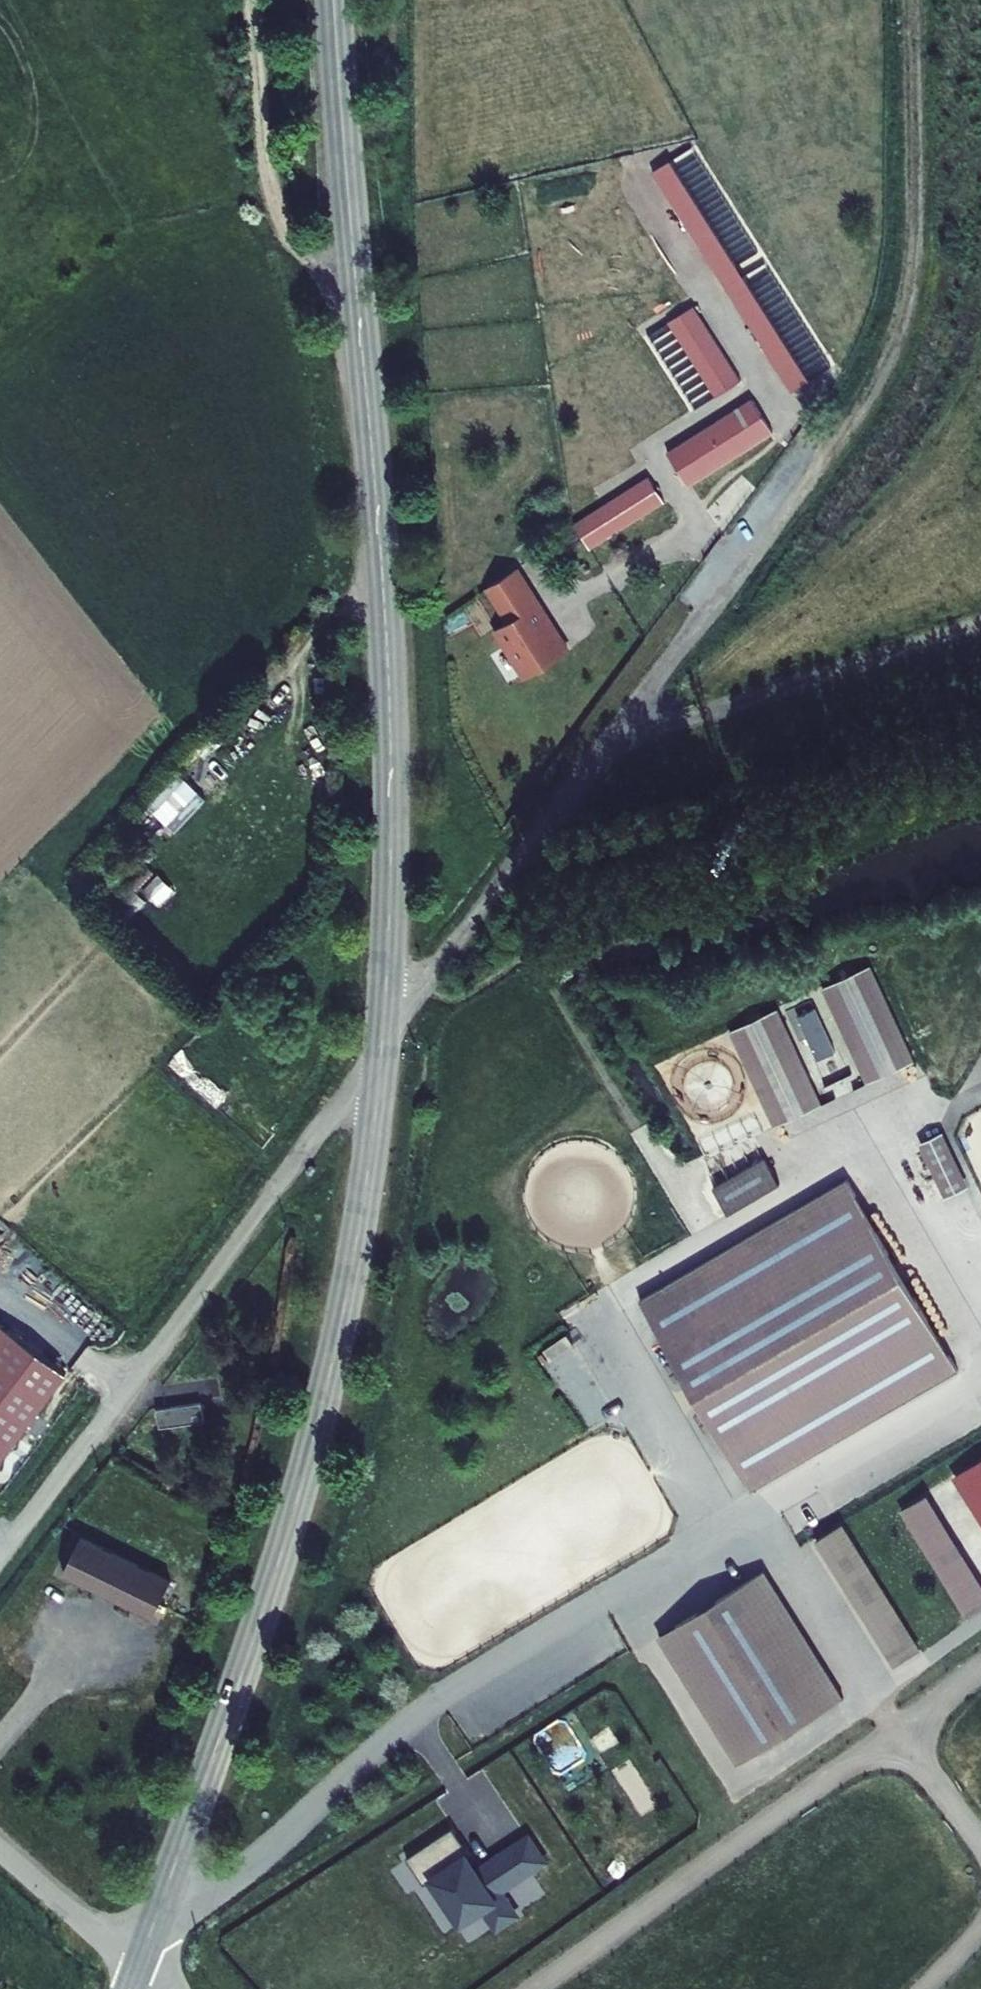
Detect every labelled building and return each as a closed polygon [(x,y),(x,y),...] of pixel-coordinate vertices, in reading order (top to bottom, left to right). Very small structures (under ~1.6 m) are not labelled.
[(749,255),(680,152),(663,163),(731,267),(749,255)] [(756,266),(749,255),(731,267),(738,277),(756,266)] [(824,370),(756,266),(738,277),(807,381),(824,370)] [(755,372),(707,298),(682,314),(730,388),(755,372)] [(789,423),(767,389),(683,444),(705,478),(789,423)] [(681,494),(665,469),(591,517),(607,542),(681,494)] [(522,563),(485,585),(506,619),(493,627),(523,677),(573,647),(522,563)] [(912,1056),(869,965),(821,983),(864,1078),(912,1056)] [(780,1001),(733,1023),(775,1118),(822,1096),(780,1001)] [(817,1056),(836,1048),(819,1005),(800,1012),(817,1056)] [(941,1135),(920,1145),(943,1200),(966,1188),(941,1135)] [(770,1184),(755,1158),(703,1188),(718,1214),(770,1184)] [(946,1372),(838,1180),(629,1299),(738,1491),(946,1372)] [(0,1329),(0,1458),(62,1373),(0,1329)] [(190,1401),(146,1407),(149,1424),(193,1418),(190,1401)] [(902,1507),(965,1610),(980,1600),(980,1577),(928,1491),(902,1507)] [(821,1533),(891,1666),(921,1650),(851,1517),(821,1533)] [(160,1580),(70,1535),(52,1571),(142,1616),(160,1580)] [(836,1698),(760,1574),(753,1577),(653,1639),(737,1767),(836,1698)] [(496,1931),(525,1913),(509,1887),(552,1861),(532,1828),(476,1862),(454,1825),(411,1852),(456,1926),(483,1909),(496,1931)]
